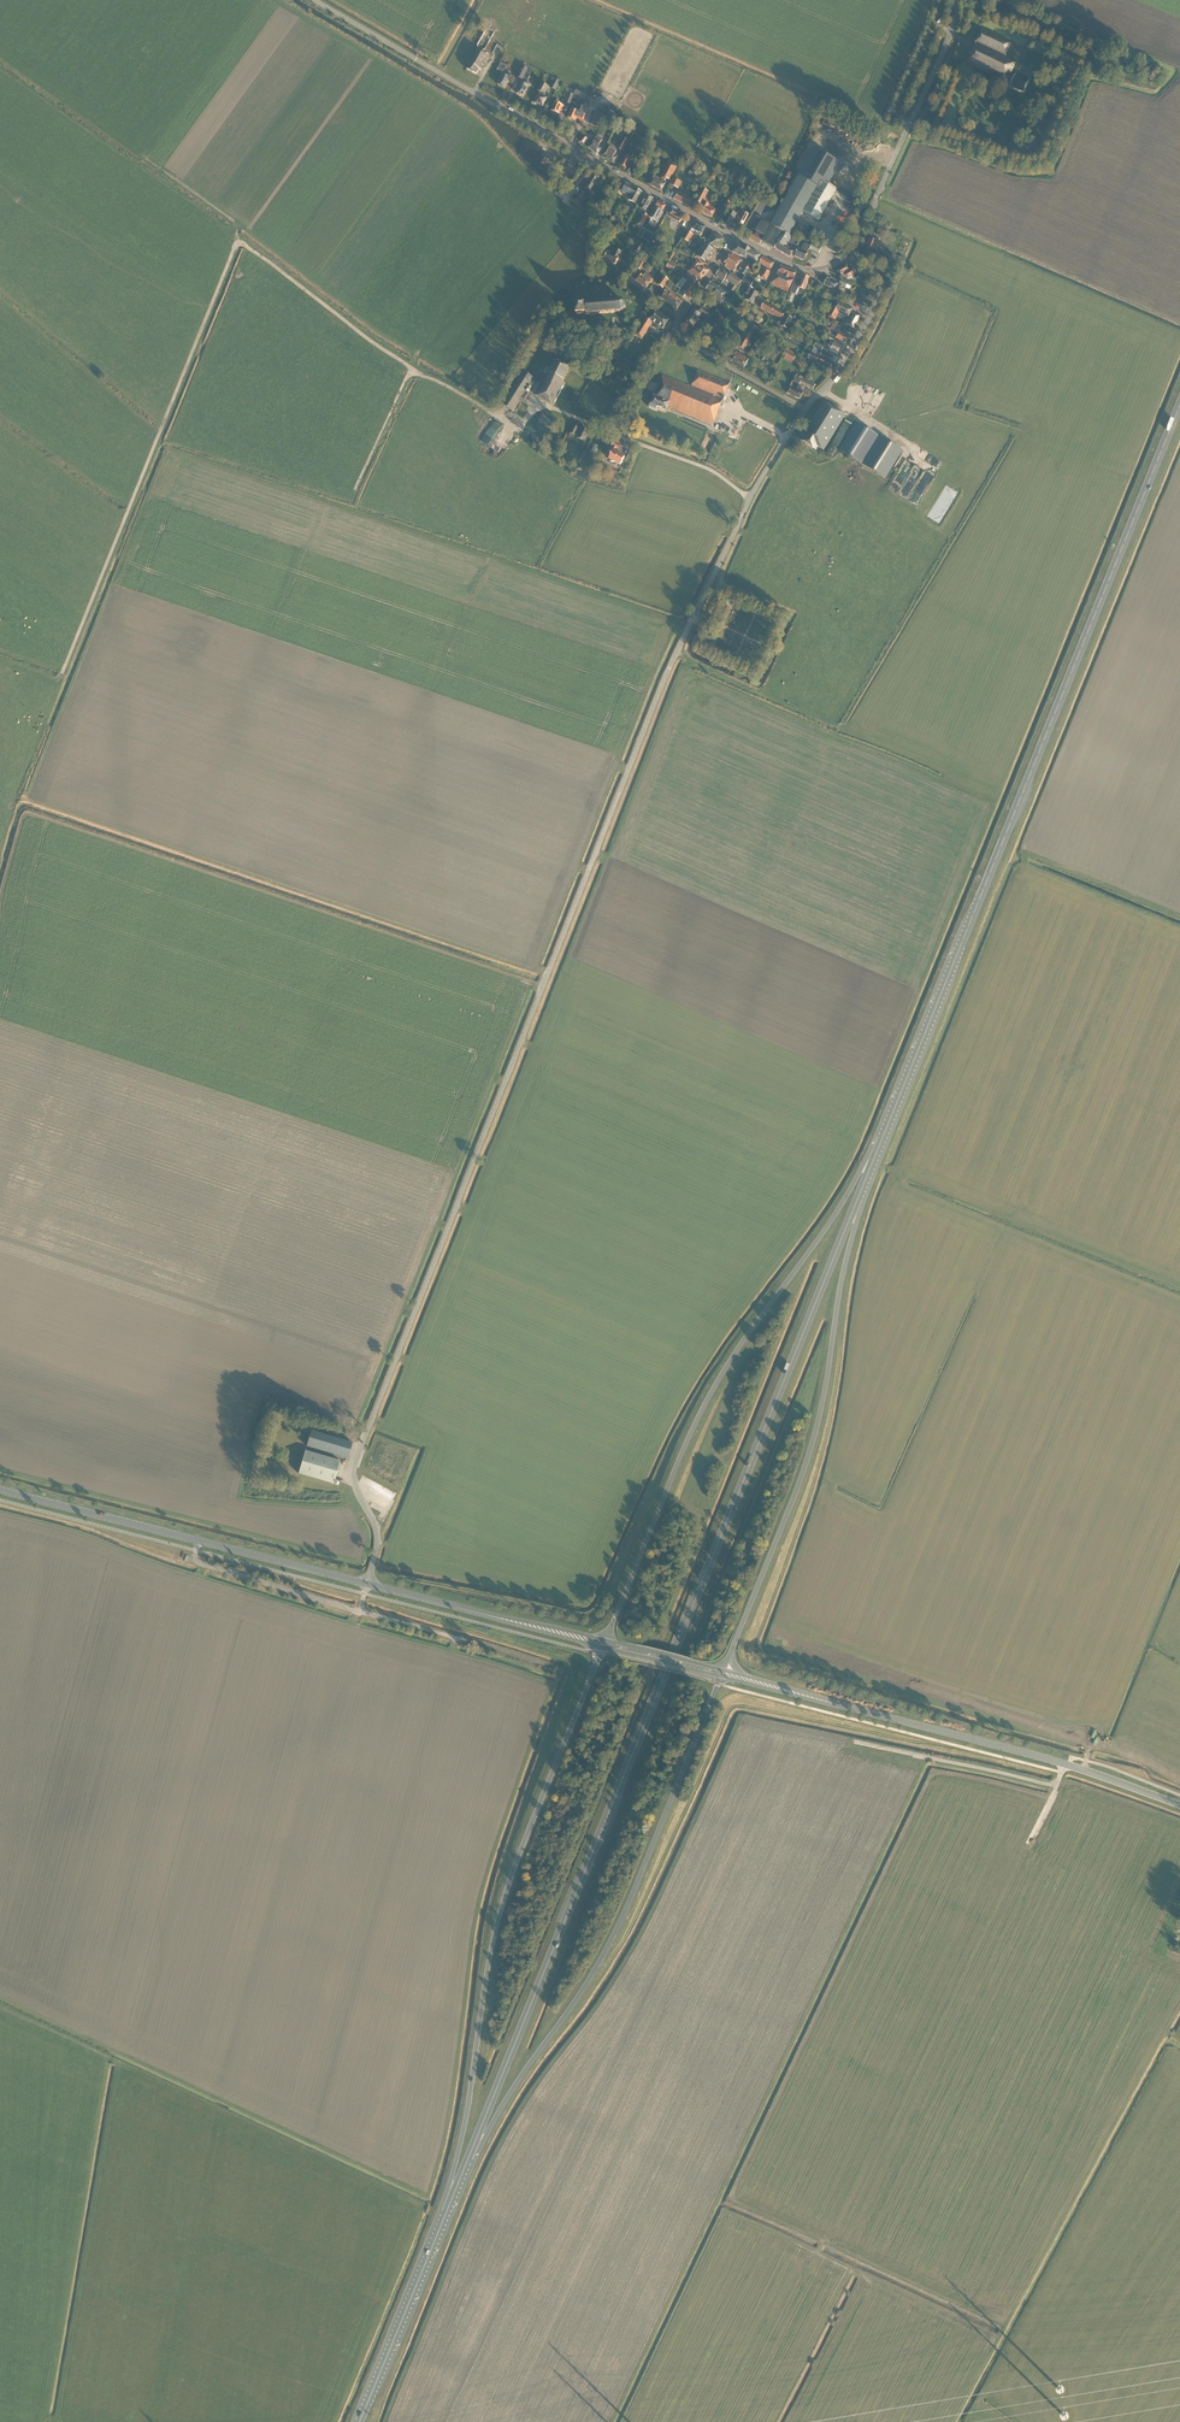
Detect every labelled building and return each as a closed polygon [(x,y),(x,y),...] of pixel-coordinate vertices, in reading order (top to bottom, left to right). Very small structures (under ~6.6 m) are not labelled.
[(497,30),(487,24),(475,45),(478,47),(484,50),(486,51),(497,30)] [(1016,72),(1015,75),(1011,74),(1017,62),(1005,57),(1012,44),(982,30),(965,65),(1002,83),(1010,86),(1009,87),(1023,93),(1030,79),(1016,72)] [(482,53),(484,50),(478,47),(469,63),(470,64),(467,70),(476,75),(479,69),(481,71),(489,57),(482,53)] [(508,83),(512,76),(508,74),(510,72),(505,69),(507,66),(501,63),(499,67),(497,71),(502,74),(498,82),(499,83),(498,86),(504,89),(507,83),(508,83)] [(530,85),(527,83),(522,80),(525,74),(528,69),(523,66),(517,78),(522,80),(516,92),(517,92),(516,94),(523,97),(526,91),(527,91),(530,85)] [(549,87),(542,83),(538,91),(540,92),(534,103),(543,107),(547,98),(544,97),(549,87)] [(565,105),(569,106),(573,95),(569,93),(567,98),(568,98),(565,105)] [(576,119),(583,122),(593,99),(586,96),(579,113),(571,110),(568,118),(575,122),(576,119)] [(560,111),(563,112),(565,107),(555,103),(551,111),(559,114),(560,111)] [(590,124),(597,128),(602,115),(595,112),(590,124)] [(594,141),(588,148),(597,155),(603,148),(599,145),(603,140),(598,136),(594,141)] [(625,138),(618,149),(622,152),(629,140),(625,138)] [(642,139),(637,149),(641,151),(646,142),(642,139)] [(601,157),(613,164),(618,156),(615,155),(616,152),(610,148),(608,151),(606,149),(601,157)] [(617,165),(626,169),(632,157),(635,152),(628,148),(623,157),(622,156),(617,165)] [(753,232),(749,239),(760,245),(761,242),(776,250),(790,257),(793,253),(795,248),(799,241),(793,238),(799,226),(796,224),(803,212),(818,221),(836,191),(833,189),(833,188),(828,185),(840,165),(813,150),(798,176),(777,214),(778,214),(771,225),(761,220),(755,231),(756,232),(756,233),(753,232)] [(666,179),(670,181),(677,167),(668,162),(659,179),(654,176),(649,185),(661,191),(666,183),(665,182),(666,179)] [(591,176),(584,188),(592,193),(597,185),(596,184),(599,178),(593,175),(592,177),(591,176)] [(669,185),(678,189),(681,183),(673,178),(669,185)] [(626,184),(622,192),(624,193),(623,194),(627,196),(626,196),(629,198),(628,200),(637,205),(643,193),(626,184)] [(708,192),(703,189),(695,202),(701,205),(703,205),(700,211),(711,217),(716,209),(704,202),(704,203),(703,202),(708,192)] [(587,195),(580,191),(575,200),(582,204),(587,195)] [(673,199),(689,207),(693,200),(677,191),(673,199)] [(653,199),(647,196),(645,198),(644,198),(638,208),(645,211),(644,213),(643,213),(636,224),(641,227),(648,216),(647,215),(648,213),(647,213),(651,206),(650,205),(653,199)] [(654,207),(663,211),(666,206),(658,202),(654,207)] [(654,208),(649,217),(658,222),(663,213),(654,208)] [(669,217),(680,223),(684,215),(673,209),(669,217)] [(737,224),(738,222),(733,220),(736,214),(731,211),(723,225),(734,230),(737,224)] [(737,224),(742,227),(748,215),(743,212),(738,222),(737,224)] [(622,227),(625,222),(622,220),(615,216),(612,222),(619,226),(622,227)] [(706,227),(696,222),(691,231),(701,237),(706,227)] [(887,231),(877,227),(876,229),(878,230),(876,235),(885,238),(886,234),(887,231)] [(646,233),(642,230),(638,237),(650,244),(654,237),(646,232),(646,233)] [(683,239),(689,242),(693,235),(688,232),(683,239)] [(712,247),(714,248),(714,247),(719,249),(723,241),(714,236),(709,246),(712,247)] [(865,249),(874,252),(880,240),(870,236),(865,249)] [(645,247),(639,243),(634,251),(640,255),(645,247)] [(755,263),(756,264),(761,255),(737,243),(732,253),(755,264),(755,263)] [(708,248),(703,244),(698,251),(701,253),(697,258),(705,263),(708,258),(710,259),(712,257),(710,256),(713,251),(712,250),(714,248),(712,247),(709,246),(708,248)] [(795,248),(793,253),(795,254),(794,257),(804,261),(808,254),(807,253),(810,246),(805,244),(801,251),(798,249),(795,248)] [(810,250),(819,254),(822,248),(813,244),(810,250)] [(604,259),(615,265),(619,258),(618,258),(621,252),(617,250),(614,256),(607,252),(604,259)] [(627,255),(639,261),(641,257),(629,251),(627,255)] [(650,256),(647,254),(641,263),(644,265),(650,256)] [(741,260),(732,255),(731,257),(729,255),(724,263),(726,264),(725,267),(734,272),(741,260)] [(770,270),(774,263),(763,258),(759,265),(770,270)] [(701,281),(708,272),(701,266),(703,264),(696,260),(688,273),(686,271),(686,272),(688,273),(697,279),(696,278),(697,277),(701,281)] [(666,267),(673,271),(676,266),(669,262),(666,267)] [(753,272),(756,274),(759,273),(760,270),(759,267),(756,265),(753,266),(752,269),(753,272)] [(778,273),(772,286),(788,293),(796,273),(781,266),(778,273)] [(849,271),(846,266),(837,271),(841,276),(842,275),(843,276),(843,275),(848,279),(853,276),(855,279),(858,277),(853,268),(849,271)] [(771,273),(763,268),(758,277),(766,281),(771,273)] [(722,271),(720,270),(716,276),(718,277),(717,278),(723,282),(726,279),(735,285),(737,287),(742,281),(729,273),(728,274),(723,270),(722,271)] [(694,284),(697,279),(688,273),(686,272),(684,274),(686,275),(684,278),(694,284)] [(650,283),(652,284),(655,279),(646,273),(644,277),(640,274),(635,281),(646,288),(650,283)] [(805,290),(808,284),(807,283),(809,278),(803,276),(801,281),(796,279),(790,292),(795,295),(798,288),(801,289),(799,293),(804,295),(806,291),(805,290)] [(663,277),(658,285),(663,288),(668,280),(663,277)] [(753,282),(745,277),(742,282),(750,287),(753,282)] [(677,286),(676,287),(680,290),(682,288),(686,281),(682,278),(677,286)] [(830,288),(830,289),(834,292),(838,284),(850,290),(853,285),(841,279),(840,283),(830,278),(829,280),(827,279),(824,285),(830,288)] [(680,290),(677,293),(683,298),(685,295),(686,294),(689,297),(696,288),(689,283),(685,288),(684,289),(682,291),(680,290)] [(712,294),(710,298),(720,305),(726,297),(729,292),(718,284),(717,287),(711,283),(706,290),(712,294)] [(759,293),(748,286),(744,293),(748,296),(745,300),(753,304),(759,293)] [(682,302),(665,290),(660,298),(677,310),(682,302)] [(624,310),(625,309),(625,308),(625,307),(625,306),(625,305),(625,304),(625,305),(624,303),(624,302),(623,302),(622,301),(621,301),(620,301),(619,301),(619,300),(618,300),(618,301),(611,301),(610,301),(603,302),(603,301),(602,301),(602,302),(595,302),(594,302),(586,303),(585,303),(585,304),(575,305),(576,314),(586,314),(586,315),(587,315),(595,314),(595,315),(595,314),(603,314),(604,314),(611,313),(612,313),(619,313),(620,313),(620,312),(621,312),(622,312),(623,312),(622,312),(623,311),(624,310),(625,310),(624,310)] [(792,319),(784,315),(785,314),(764,302),(760,309),(781,320),(783,317),(785,319),(781,326),(787,329),(792,319)] [(860,318),(851,313),(853,310),(837,302),(828,318),(835,321),(838,314),(848,319),(845,324),(854,329),(860,318)] [(702,314),(706,317),(709,313),(700,307),(697,312),(693,310),(686,320),(694,326),(702,314)] [(663,330),(669,319),(656,311),(650,322),(646,319),(635,336),(642,341),(653,323),(663,330)] [(846,343),(849,336),(843,333),(845,330),(836,325),(833,331),(838,333),(835,339),(839,341),(839,340),(846,343)] [(752,330),(760,334),(762,330),(755,326),(752,330)] [(753,333),(748,330),(739,347),(744,350),(753,333)] [(760,337),(751,353),(755,356),(764,339),(760,337)] [(838,356),(842,348),(828,340),(826,344),(831,347),(829,351),(838,356)] [(821,352),(821,351),(823,347),(816,343),(814,348),(815,348),(819,350),(821,352)] [(731,363),(743,370),(749,359),(736,353),(731,363)] [(784,358),(793,362),(796,357),(787,353),(784,358)] [(816,363),(819,357),(816,356),(811,353),(807,359),(816,363)] [(828,368),(830,368),(832,364),(830,363),(831,362),(822,357),(821,359),(819,357),(816,363),(818,364),(827,369),(828,368)] [(534,395),(554,405),(565,383),(563,382),(569,368),(555,360),(548,374),(545,373),(534,395)] [(668,407),(712,425),(730,383),(698,370),(691,388),(663,376),(656,392),(654,392),(653,393),(653,395),(654,396),(649,408),(656,411),(657,408),(666,411),(668,407)] [(523,372),(502,405),(513,412),(521,398),(525,400),(529,394),(525,392),(529,386),(533,388),(537,381),(523,372)] [(815,385),(811,382),(797,375),(786,393),(799,399),(803,392),(797,389),(801,383),(813,390),(815,385)] [(818,447),(823,451),(845,415),(823,402),(805,432),(806,432),(801,441),(816,450),(818,447)] [(838,450),(862,464),(879,436),(856,422),(838,450)] [(569,437),(576,440),(577,439),(585,442),(590,432),(581,428),(580,430),(578,429),(579,428),(574,426),(570,434),(569,437)] [(902,451),(879,436),(862,464),(885,478),(902,451)] [(617,449),(618,450),(621,446),(614,442),(611,447),(613,447),(609,455),(611,456),(609,460),(620,465),(624,457),(615,453),(617,449)] [(348,1458),(352,1443),(311,1431),(307,1446),(348,1458)] [(340,1461),(305,1451),(299,1474),(333,1484),(340,1461)]
